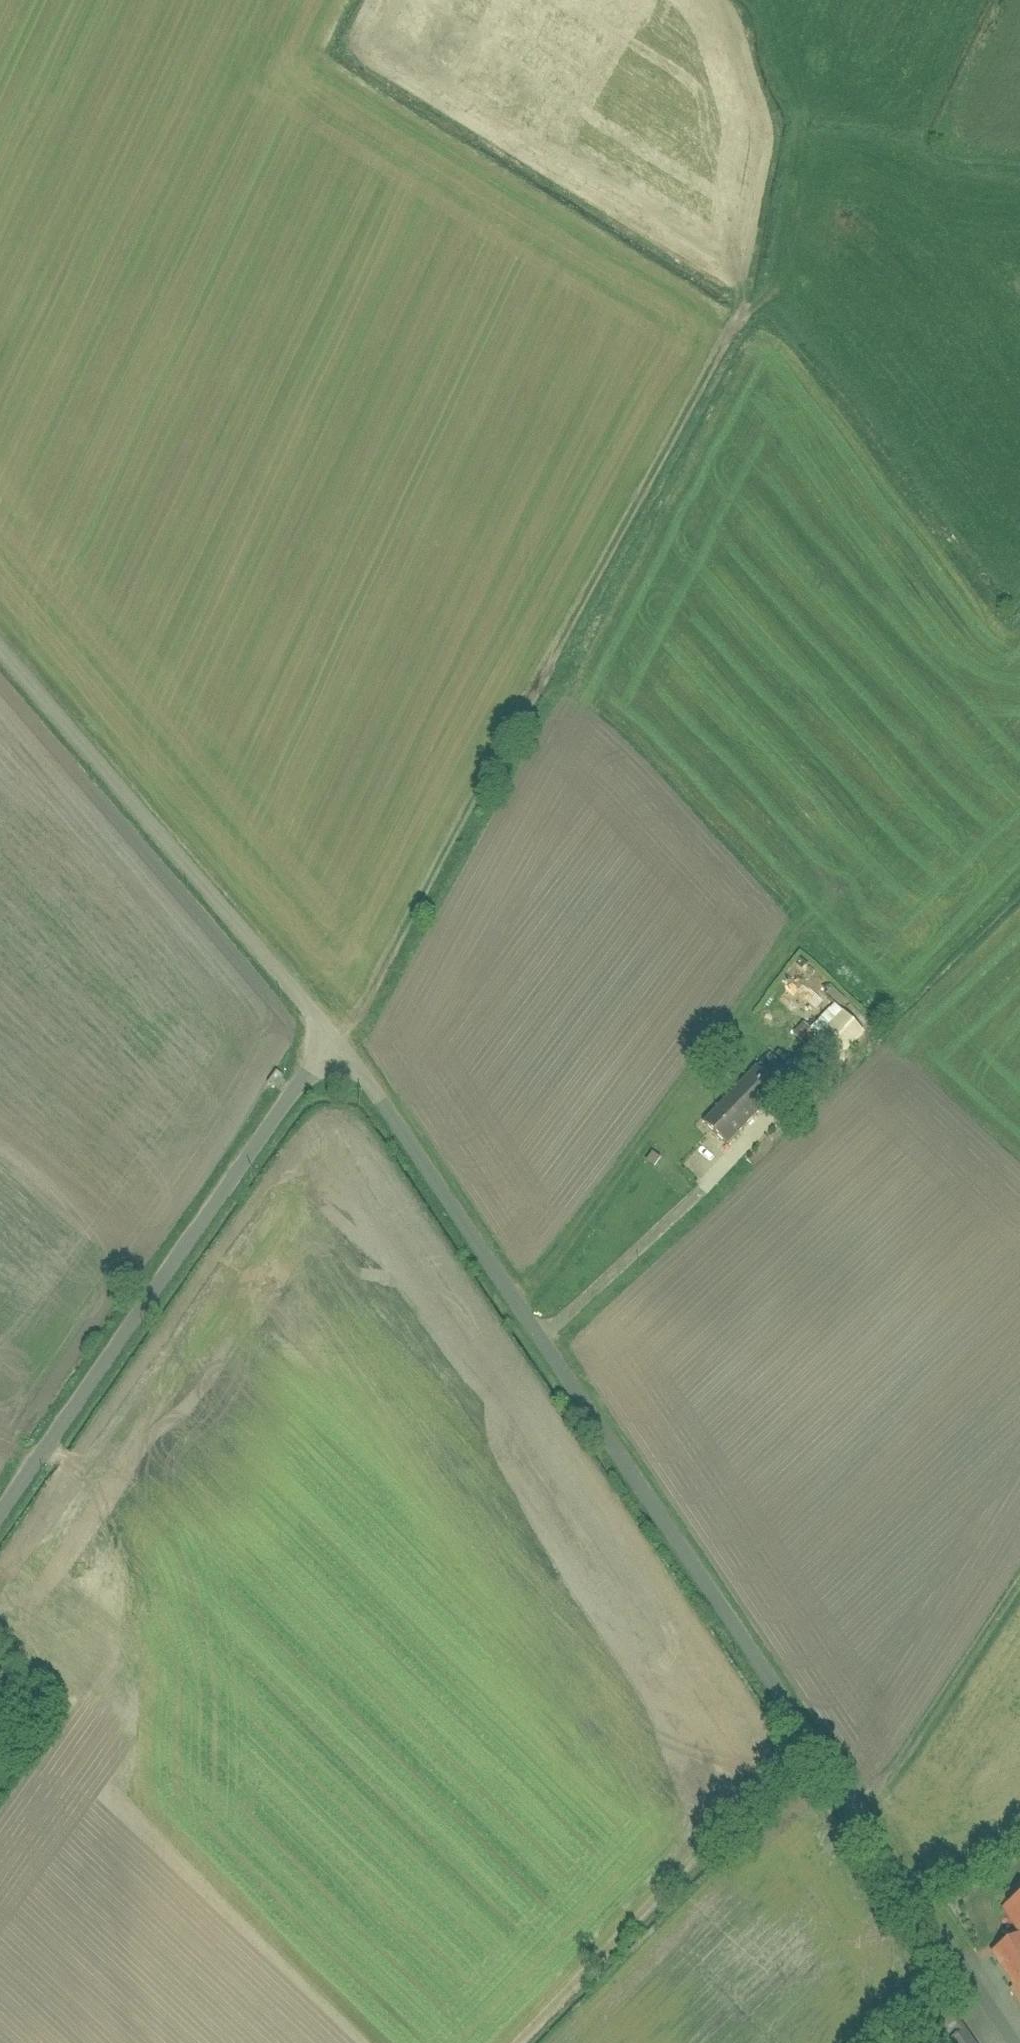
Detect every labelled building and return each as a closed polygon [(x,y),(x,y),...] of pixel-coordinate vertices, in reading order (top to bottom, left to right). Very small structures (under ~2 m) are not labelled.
[(774,992),(774,1003),(815,1003),(815,992),(774,992)] [(870,1037),(847,1015),(816,1047),(839,1070),(870,1037)] [(781,1095),(757,1072),(705,1126),(729,1149),(781,1095)] [(1012,1905),(1019,1919),(1019,1901),(1012,1905)] [(997,1954),(1019,1994),(1019,1941),(997,1954)] [(966,2034),(952,2042),(972,2042),(966,2034)]
